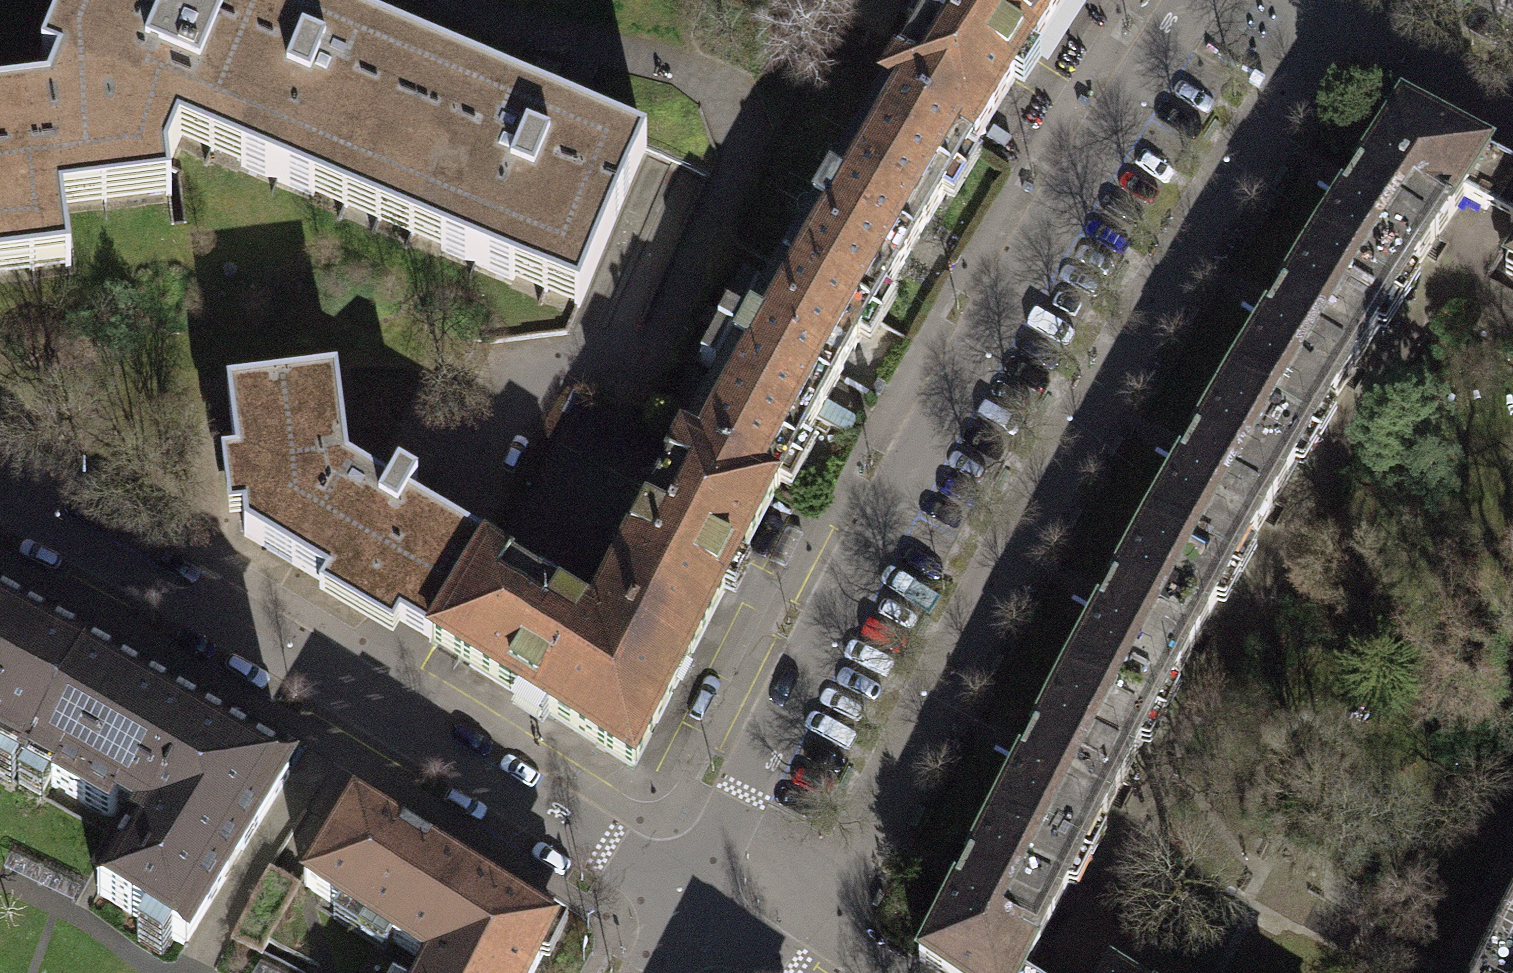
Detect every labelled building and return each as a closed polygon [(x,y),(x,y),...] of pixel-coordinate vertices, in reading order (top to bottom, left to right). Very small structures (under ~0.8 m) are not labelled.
[(47,97),(46,97),(57,190),(60,189),(99,184),(100,187),(169,178),(168,167),(187,120),(184,119),(235,0),(88,0),(47,97)] [(184,119),(187,120),(249,147),(241,166),(313,196),(321,177),(383,203),(442,64),(324,14),(291,0),(235,0),(184,119)] [(948,0),(942,0),(884,91),(974,146),(1024,67),(1067,0),(981,0),(974,12),(948,0)] [(974,12),(981,0),(948,0),(974,12)] [(442,64),(383,203),(449,231),(441,250),(513,281),(521,261),(587,289),(646,150),(561,114),(442,64)] [(974,146),(884,91),(782,267),(872,320),(923,233),(974,146)] [(67,248),(60,189),(57,190),(46,97),(0,103),(0,256),(67,248)] [(1349,190),(1318,237),(1363,267),(1355,279),(1395,303),(1464,199),(1492,155),(1401,109),(1349,190)] [(1492,155),(1464,199),(1512,225),(1512,166),(1492,155)] [(1311,438),(1395,303),(1355,279),(1363,267),(1318,237),(1273,309),(1229,380),(1274,408),(1271,414),(1311,438)] [(782,267),(780,266),(745,329),(727,319),(718,334),(736,344),(681,447),(774,494),(823,407),(872,320),(782,267)] [(485,554),(487,550),(458,533),(409,503),(417,489),(399,478),(390,492),(348,467),(337,378),(227,392),(236,465),(247,464),(253,513),(241,514),(244,536),(403,629),(429,644),(433,645),(488,555),(485,554)] [(1232,576),(1311,438),(1271,414),(1274,408),(1229,380),(1187,453),(1145,526),(1232,576)] [(681,447),(679,446),(644,514),(646,515),(632,543),(630,542),(596,612),(690,660),(732,577),(774,494),(681,447)] [(1157,716),(1232,576),(1145,526),(1105,601),(1065,674),(1112,699),(1115,693),(1157,716)] [(690,660),(596,612),(592,620),(488,555),(433,645),(537,709),(632,769),(635,769),(690,660)] [(25,771),(86,658),(0,611),(0,757),(25,771)] [(86,658),(25,771),(106,817),(110,817),(114,816),(119,812),(123,805),(145,818),(170,777),(173,777),(204,725),(86,658)] [(1026,749),(988,825),(1035,849),(1042,837),(1083,858),(1157,716),(1115,693),(1112,699),(1065,674),(1026,749)] [(170,777),(145,818),(147,833),(140,845),(134,844),(131,844),(128,845),(124,848),(97,892),(184,947),(289,774),(204,725),(173,777),(170,777)] [(430,963),(474,878),(445,860),(354,803),(303,886),(426,962),(430,963)] [(1083,858),(1042,837),(1035,849),(988,825),(960,879),(918,961),(935,972),(1025,972),(1026,972),(1083,858)] [(426,962),(420,972),(533,972),(556,929),(474,878),(430,963),(426,962)] [(1489,955),(1512,968),(1512,910),(1489,955)] [(1480,972),(1512,972),(1512,968),(1489,955),(1480,972)]
